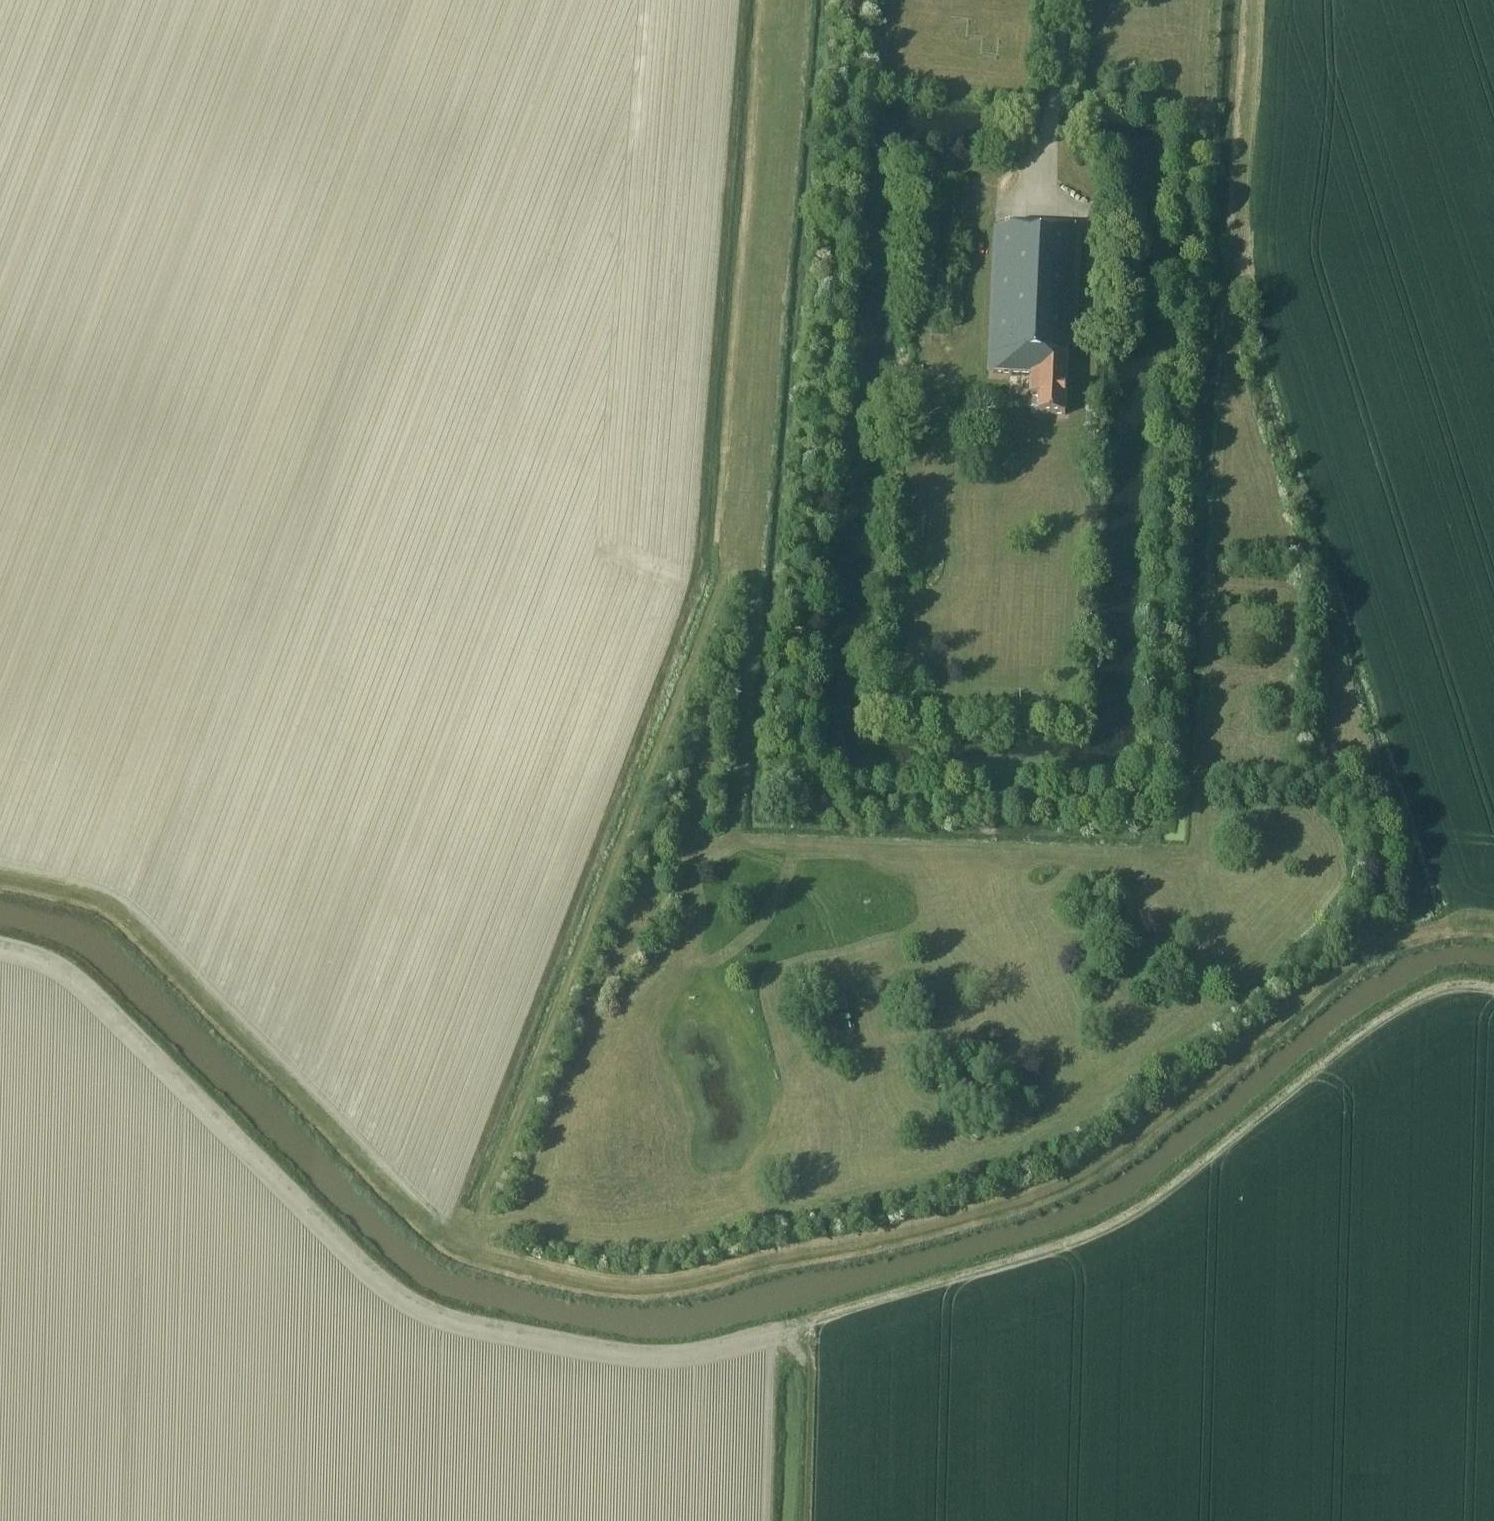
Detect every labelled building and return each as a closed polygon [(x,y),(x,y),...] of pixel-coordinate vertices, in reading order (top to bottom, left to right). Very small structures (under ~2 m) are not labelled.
[(1076,348),(1079,262),(1080,230),(994,226),(988,374),(1032,376),(1032,399),(1040,399),(1040,416),(1066,417),(1069,347),(1076,348)]
